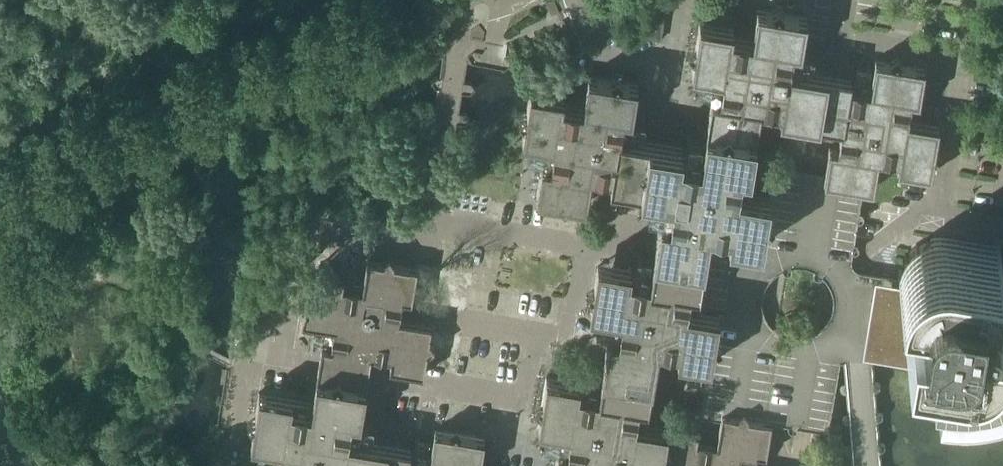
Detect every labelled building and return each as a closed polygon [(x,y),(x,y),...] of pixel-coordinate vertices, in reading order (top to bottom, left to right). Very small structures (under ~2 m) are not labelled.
[(643,7),(637,44),(657,47),(663,9),(643,7)] [(755,461),(756,453),(765,455),(771,422),(771,421),(722,413),(721,419),(717,446),(697,442),(698,433),(668,428),(644,424),(652,378),(657,351),(709,359),(711,359),(719,309),(687,304),(690,285),(699,286),(701,272),(704,257),(708,232),(761,241),(770,191),(747,188),(756,130),(760,105),(780,108),(779,117),(822,125),(841,128),(838,148),(829,146),(825,173),(823,180),(863,187),(873,188),(878,156),(898,159),(897,169),(931,174),(939,125),(907,119),(910,99),(919,101),(925,67),(875,59),(870,91),(850,88),(851,79),(829,75),(789,68),(792,48),(801,50),(807,16),(757,8),(752,40),(732,36),(733,27),(699,22),(691,71),(723,77),(720,97),(711,95),(707,121),(701,158),(681,154),(682,146),(650,140),(620,135),(623,115),(632,117),(638,83),(588,74),(588,76),(583,106),(562,103),(564,94),(530,88),(527,111),(522,138),(554,143),(551,163),(542,162),(536,196),(586,204),(591,172),(611,175),(610,184),(642,190),(672,194),(668,214),(660,213),(658,224),(656,236),(654,249),(652,263),(650,276),(630,272),(631,264),(598,258),(589,308),(621,313),(618,333),(609,331),(603,370),(601,385),(546,376),(538,426),(542,426),(561,429),(558,449),(555,465),(754,465),(755,461)] [(827,434),(828,432),(832,407),(840,361),(841,361),(840,353),(866,320),(882,323),(891,312),(906,314),(909,295),(908,294),(906,294),(905,294),(903,294),(902,294),(900,293),(899,293),(898,291),(897,290),(897,289),(897,287),(897,286),(897,284),(898,283),(899,281),(900,280),(901,279),(903,279),(904,279),(904,278),(898,276),(860,270),(857,269),(856,268),(854,266),(853,265),(852,264),(852,261),(851,259),(852,251),(854,251),(856,251),(857,250),(858,249),(859,248),(859,246),(858,245),(857,243),(856,242),(854,241),(858,220),(859,220),(860,220),(862,220),(863,219),(864,217),(864,216),(864,214),(863,213),(861,211),(859,211),(863,187),(823,180),(825,173),(773,165),(771,165),(769,165),(767,167),(767,169),(767,171),(768,172),(769,174),(771,174),(770,191),(761,241),(708,232),(704,257),(701,272),(699,286),(690,285),(687,304),(719,309),(711,359),(709,359),(707,375),(705,375),(703,376),(702,377),(701,378),(700,380),(700,381),(701,383),(702,384),(705,385),(701,406),(699,406),(697,407),(696,408),(695,410),(695,411),(695,412),(697,414),(699,415),(721,419),(722,413),(771,421),(771,422),(781,423),(788,425),(788,427),(789,429),(790,431),(792,431),(794,431),(795,430),(796,429),(797,426),(818,430),(818,432),(819,433),(820,434),(822,436),(824,436),(826,435),(827,434)] [(999,250),(1000,244),(947,235),(942,234),(937,234),(932,235),(930,236),(931,238),(926,239),(922,241),(918,244),(917,243),(916,244),(916,245),(913,248),(910,251),(907,255),(906,254),(905,256),(906,257),(904,260),(902,265),(901,270),(899,269),(898,276),(904,278),(904,279),(903,279),(901,279),(900,280),(899,281),(898,283),(897,284),(897,286),(897,287),(897,289),(897,290),(898,291),(899,293),(900,293),(902,294),(903,294),(905,294),(906,294),(908,294),(909,295),(906,314),(904,327),(918,329),(917,337),(917,340),(918,342),(919,344),(921,345),(924,346),(926,346),(928,345),(930,344),(932,342),(932,340),(933,338),(934,332),(955,335),(954,344),(953,344),(950,363),(941,362),(934,409),(937,409),(937,405),(943,406),(939,429),(945,430),(951,430),(958,431),(964,431),(971,431),(978,430),(984,429),(991,428),(997,427),(1002,425),(1002,294),(988,291),(988,290),(990,289),(992,288),(993,286),(993,284),(994,282),(993,279),(992,278),(990,276),(991,275),(995,276),(999,250)] [(485,437),(435,429),(430,460),(410,457),(412,448),(387,444),(349,438),(352,418),(361,419),(367,384),(368,378),(372,357),(392,360),(390,369),(424,375),(432,325),(400,320),(401,310),(403,300),(412,301),(418,268),(368,260),(363,292),(343,288),(344,279),(310,273),(307,296),(302,323),(334,328),(330,349),(321,347),(318,369),(317,376),(313,400),(259,391),(251,441),(274,445),(270,465),(480,465),(485,437)]
